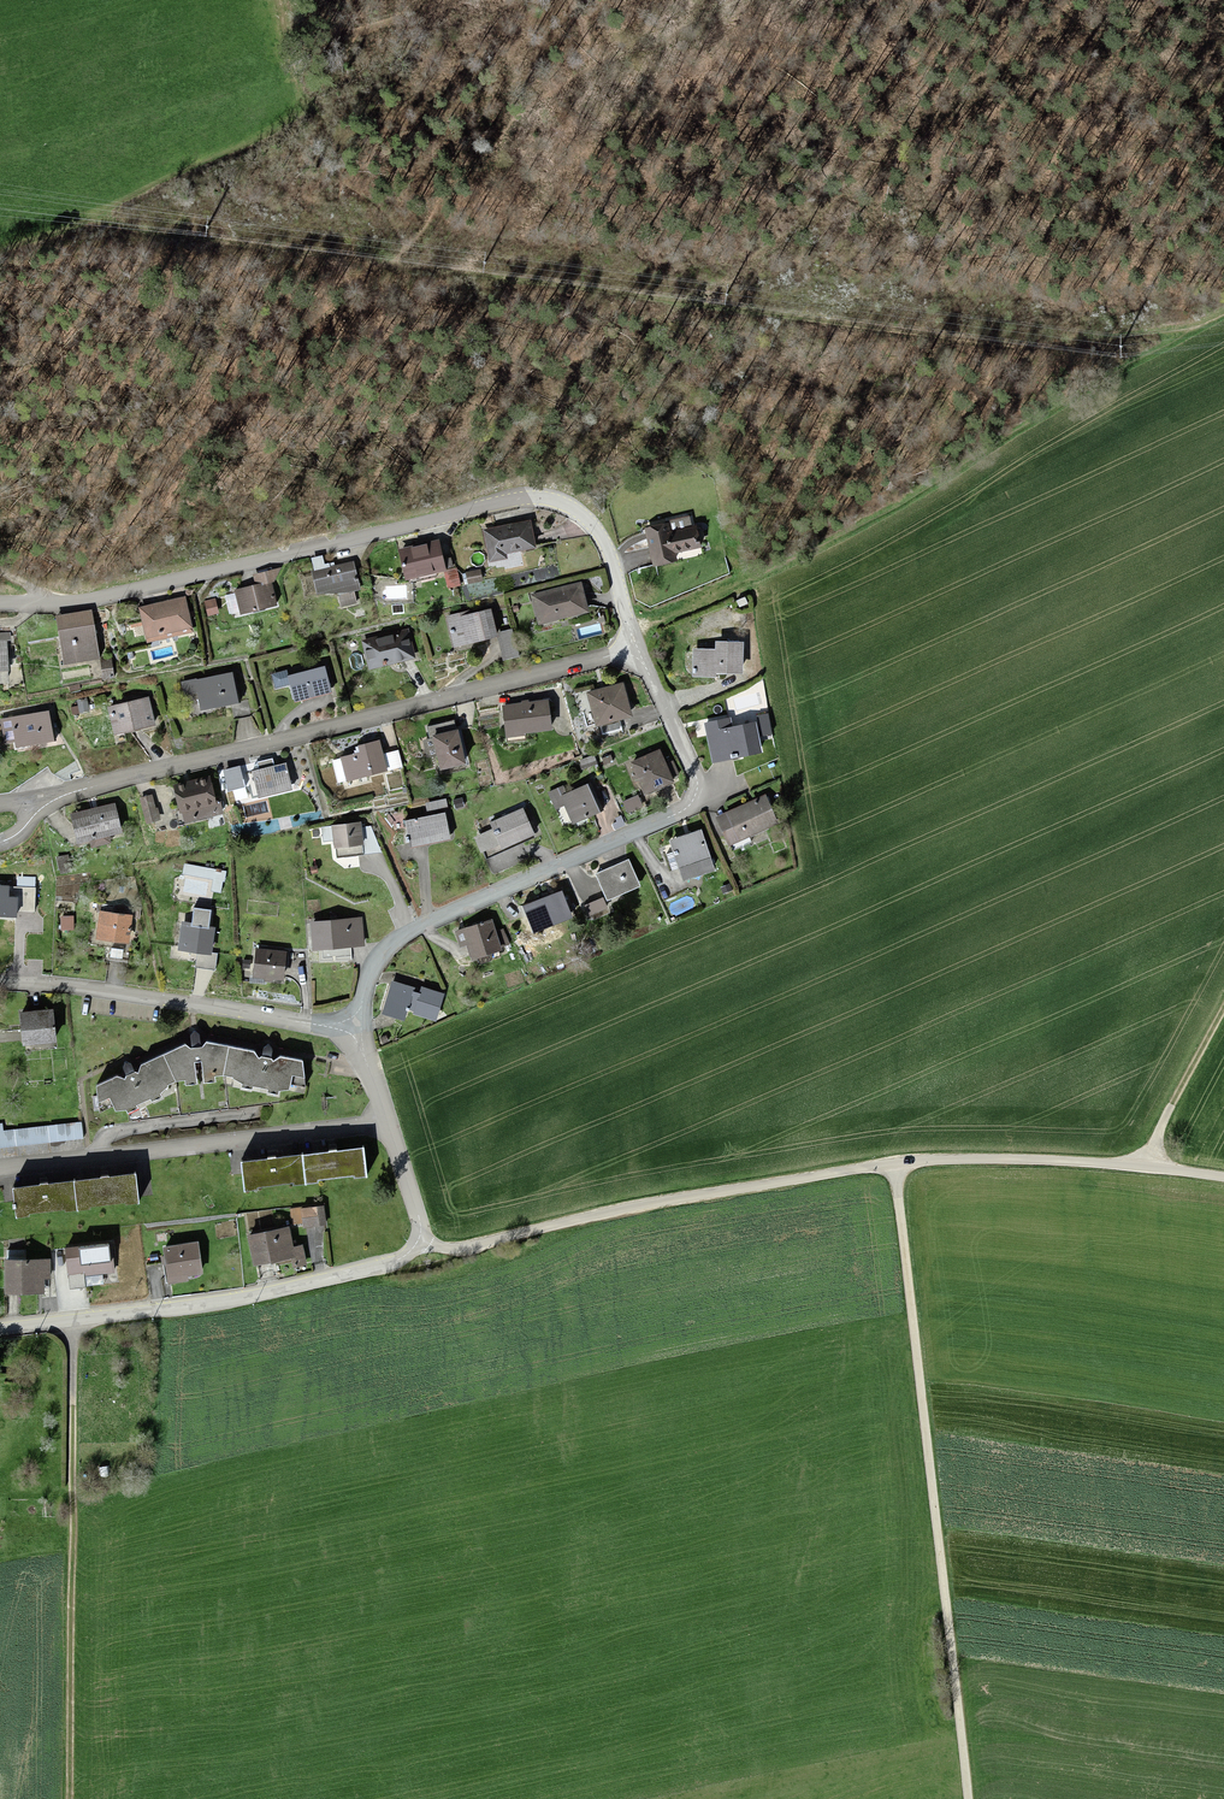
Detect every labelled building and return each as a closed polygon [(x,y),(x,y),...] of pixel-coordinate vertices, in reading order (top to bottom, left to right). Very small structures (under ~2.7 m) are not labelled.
[(529,525),(483,534),(489,563),(518,558),(517,553),(534,550),(529,525)] [(664,526),(645,531),(656,569),(674,564),(671,555),(697,548),(692,531),(667,538),(664,526)] [(436,545),(397,554),(403,580),(442,572),(436,545)] [(350,566),(312,576),(317,596),(359,596),(350,566)] [(256,589),(234,594),(240,617),(275,609),(269,585),(279,583),(277,573),(253,579),(256,589)] [(479,574),(466,575),(467,585),(479,584),(479,574)] [(579,587),(530,599),(537,627),(586,615),(579,587)] [(183,603),(140,611),(147,644),(189,636),(183,603)] [(470,614),(447,619),(454,650),(495,641),(489,614),(471,618),(470,614)] [(739,617),(724,617),(724,624),(735,624),(734,627),(739,627),(739,617)] [(92,630),(57,635),(61,666),(97,661),(92,630)] [(518,656),(512,633),(496,637),(502,660),(518,656)] [(411,638),(364,646),(368,669),(415,661),(411,638)] [(694,653),(694,677),(741,676),(741,646),(715,647),(715,653),(694,653)] [(109,677),(109,661),(101,661),(101,677),(109,677)] [(323,672),(288,682),(294,705),(329,695),(323,672)] [(230,677),(183,685),(185,697),(196,695),(200,715),(236,708),(230,677)] [(621,689),(588,697),(596,730),(629,722),(621,689)] [(147,704),(110,711),(115,735),(151,729),(147,704)] [(544,705),(503,711),(506,738),(548,732),(544,705)] [(768,717),(757,719),(759,734),(770,732),(768,717)] [(47,718),(1,724),(3,745),(15,744),(15,749),(50,745),(47,718)] [(703,729),(712,765),(760,754),(754,729),(730,734),(727,723),(703,729)] [(455,735),(432,741),(441,774),(463,768),(455,735)] [(356,758),(341,762),(347,784),(384,773),(380,758),(377,748),(355,754),(356,758)] [(395,753),(380,758),(384,773),(400,769),(395,753)] [(657,756),(631,768),(645,797),(671,785),(669,781),(675,778),(669,766),(664,769),(657,756)] [(283,769),(252,776),(257,798),(288,790),(283,769)] [(209,784),(174,791),(181,826),(220,818),(218,806),(213,807),(209,784)] [(588,789),(562,799),(573,826),(598,816),(588,789)] [(558,793),(549,797),(554,811),(564,808),(558,793)] [(150,801),(139,804),(144,822),(155,819),(150,801)] [(762,801),(717,820),(728,847),(773,829),(762,801)] [(113,809),(70,819),(76,846),(120,836),(113,809)] [(524,814),(490,828),(499,850),(533,837),(524,814)] [(443,819),(405,826),(410,850),(448,842),(443,819)] [(358,827),(332,830),(334,851),(360,848),(358,827)] [(700,836),(670,846),(684,885),(714,875),(700,836)] [(629,864),(596,877),(606,902),(639,889),(629,864)] [(16,916),(16,899),(8,899),(8,887),(0,886),(0,916),(16,916)] [(562,897),(523,912),(532,936),(571,922),(562,897)] [(130,922),(98,916),(93,943),(125,949),(130,922)] [(360,924),(310,926),(311,953),(361,950),(360,924)] [(492,936),(489,925),(458,935),(462,950),(468,948),(473,961),(498,954),(497,950),(506,948),(501,933),(492,936)] [(212,932),(181,929),(178,956),(208,960),(212,932)] [(121,954),(109,953),(108,962),(120,963),(121,954)] [(255,954),(253,980),(281,982),(283,956),(255,954)] [(391,984),(381,1017),(407,1025),(410,1015),(418,993),(391,984)] [(418,993),(410,1015),(433,1022),(441,998),(418,991),(418,993)] [(51,1016),(19,1017),(21,1049),(53,1047),(51,1016)] [(95,1091),(95,1107),(109,1108),(111,1116),(126,1116),(175,1092),(174,1085),(182,1084),(184,1090),(195,1087),(214,1087),(213,1080),(222,1080),(224,1087),(237,1090),(278,1095),(303,1094),(302,1063),(278,1058),(270,1063),(271,1050),(262,1050),(262,1061),(256,1060),(254,1053),(204,1046),(199,1052),(199,1038),(189,1038),(189,1053),(184,1048),(138,1070),(137,1077),(133,1079),(127,1069),(121,1073),(127,1082),(122,1085),(117,1082),(95,1091)] [(81,1141),(79,1125),(3,1132),(3,1128),(0,1128),(0,1148),(81,1141)] [(361,1155),(300,1160),(302,1189),(364,1183),(361,1155)] [(300,1160),(239,1166),(242,1195),(302,1189),(300,1160)] [(14,1189),(17,1218),(139,1206),(136,1178),(14,1189)] [(323,1212),(301,1212),(301,1228),(323,1228),(323,1212)] [(287,1234),(247,1242),(253,1268),(299,1259),(297,1250),(290,1251),(287,1234)] [(115,1247),(64,1252),(67,1279),(90,1277),(90,1282),(117,1279),(115,1247)] [(195,1248),(163,1252),(166,1282),(199,1279),(195,1248)] [(26,1255),(6,1255),(6,1300),(33,1299),(33,1285),(51,1285),(51,1265),(26,1265),(26,1255)]
